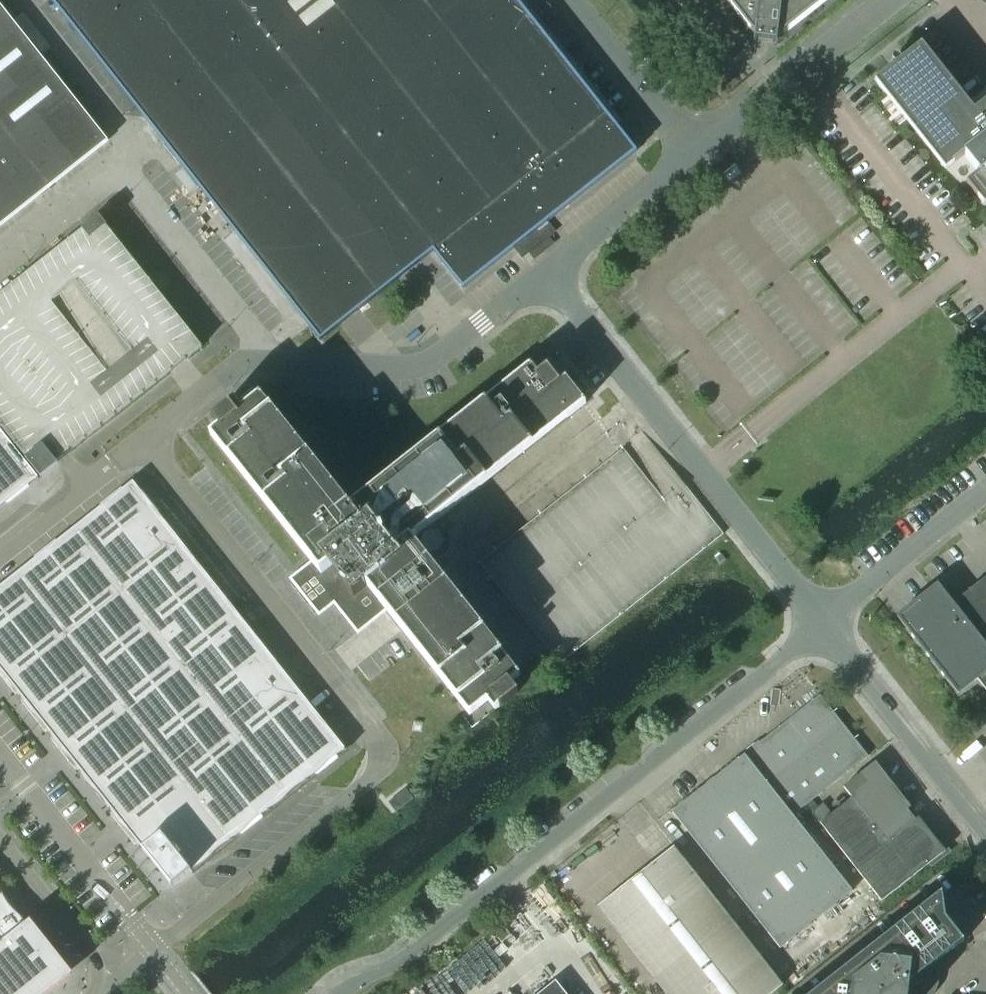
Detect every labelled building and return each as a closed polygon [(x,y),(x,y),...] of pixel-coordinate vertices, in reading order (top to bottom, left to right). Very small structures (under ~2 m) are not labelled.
[(320,340),(433,250),(443,263),(444,262),(463,287),(634,151),(615,127),(515,0),(52,0),(320,340)] [(755,35),(778,38),(826,0),(727,0),(755,35)] [(75,101),(0,6),(0,225),(105,141),(75,102),(75,101)] [(985,204),(985,102),(975,111),(922,44),(875,81),(945,170),(965,154),(979,173),(966,183),(984,205),(985,204)] [(39,476),(203,347),(99,217),(0,294),(0,427),(39,476)] [(171,283),(162,271),(154,278),(163,289),(171,283)] [(492,694),(499,704),(498,704),(500,706),(518,692),(509,681),(516,675),(414,547),(416,545),(412,540),(417,536),(416,535),(565,416),(567,418),(586,403),(565,377),(559,381),(547,366),(536,375),(530,368),(356,506),(355,504),(350,508),(346,503),(344,504),(260,398),(238,416),(230,406),(231,405),(230,403),(212,418),(221,429),(213,435),(315,564),(313,565),(321,575),(324,572),(339,591),(337,593),(362,624),(370,618),(366,614),(376,606),(378,608),(381,605),(383,607),(385,606),(469,712),(492,694)] [(36,477),(0,432),(0,505),(36,477)] [(644,433),(481,564),(559,662),(723,536),(644,433)] [(172,887),(191,872),(190,870),(343,749),(132,483),(0,589),(0,669),(143,848),(142,849),(172,887)] [(725,560),(721,555),(715,559),(720,565),(725,560)] [(897,616),(911,634),(911,635),(913,638),(914,638),(926,653),(926,654),(928,657),(929,657),(941,672),(940,672),(940,673),(941,673),(943,676),(944,675),(958,693),(974,681),(985,696),(985,577),(952,604),(937,585),(921,598),(920,597),(913,602),(913,603),(897,616)] [(793,815),(868,756),(819,695),(672,812),(780,948),(852,891),(793,815)] [(852,798),(832,814),(823,803),(811,812),(881,901),(945,851),(918,817),(915,820),(907,810),(911,807),(875,762),(843,787),(852,798)] [(388,802),(396,812),(412,799),(405,789),(388,802)] [(667,993),(771,993),(782,986),(673,847),(598,907),(667,993)] [(941,894),(814,993),(934,993),(936,990),(937,986),(938,983),(938,979),(938,976),(937,972),(935,969),(933,966),(963,942),(945,919),(941,894)] [(73,974),(30,921),(24,926),(0,896),(0,993),(48,993),(73,974)] [(540,993),(565,993),(555,982),(540,993)]
